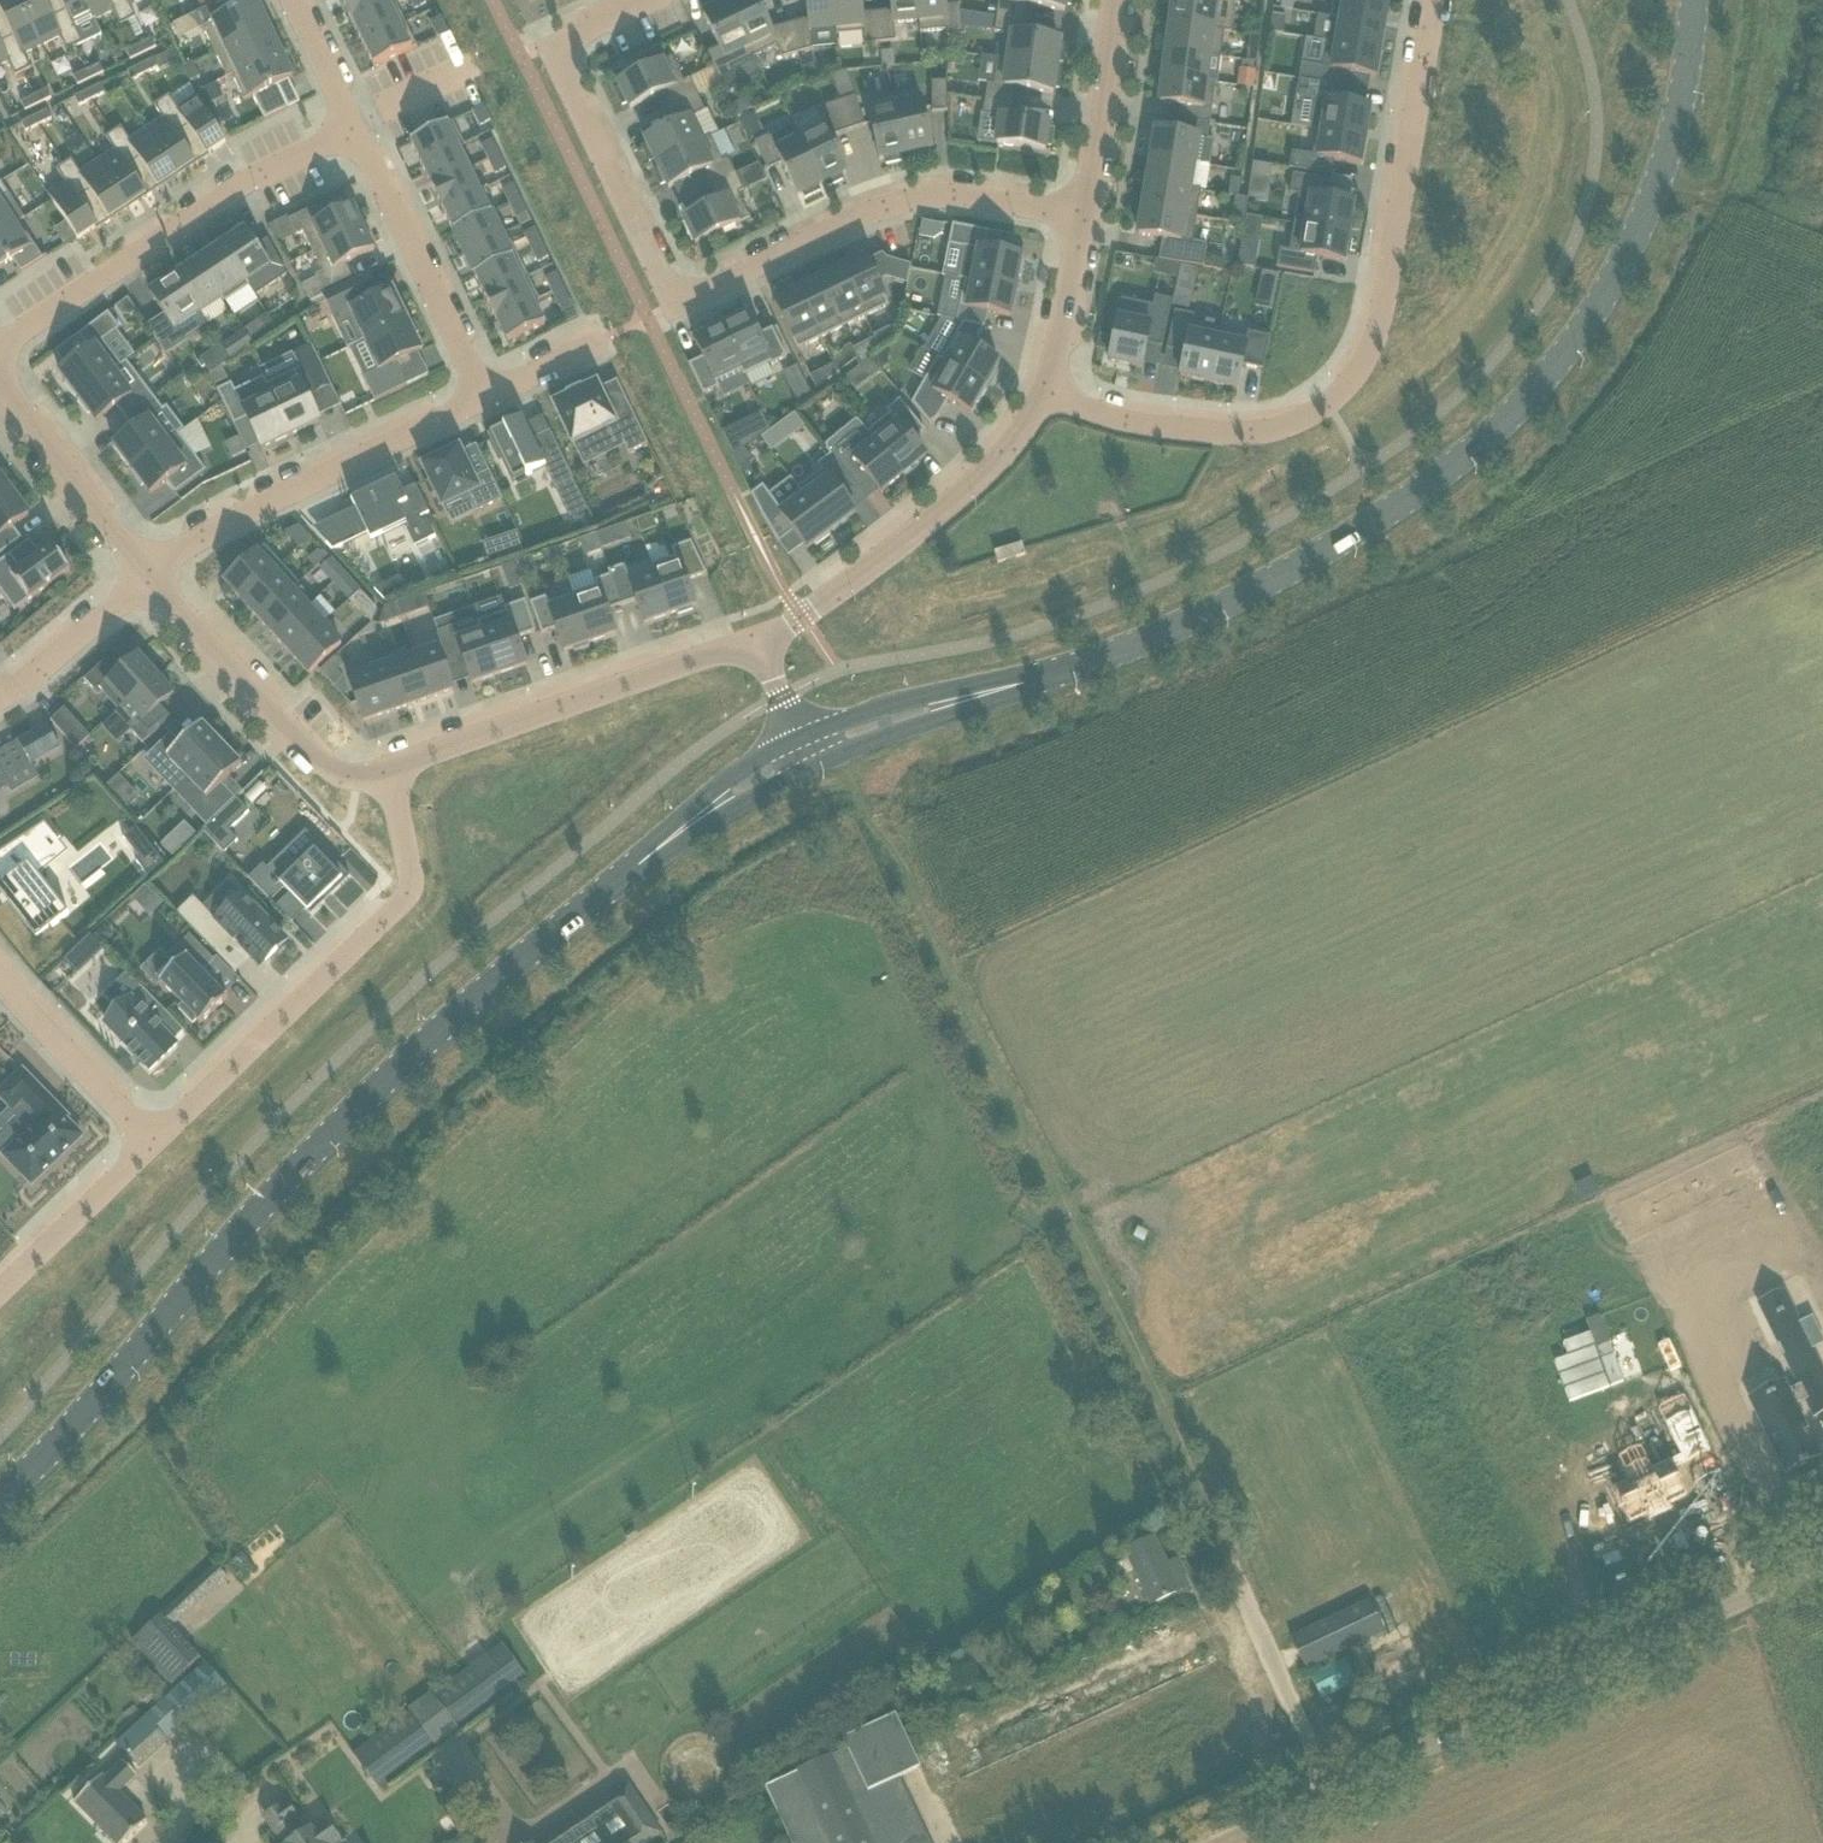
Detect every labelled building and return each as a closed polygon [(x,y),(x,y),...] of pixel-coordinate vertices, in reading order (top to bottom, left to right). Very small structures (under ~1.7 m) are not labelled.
[(1,6),(16,37),(0,44),(9,61),(16,76),(32,69),(25,54),(43,45),(21,0),(14,0),(1,6)] [(44,0),(21,0),(43,45),(61,36),(68,51),(84,44),(77,29),(68,11),(53,18),(44,0)] [(85,0),(44,0),(53,18),(68,11),(77,29),(95,20),(85,0)] [(95,20),(112,11),(107,0),(85,0),(95,20)] [(112,11),(120,26),(136,19),(128,3),(136,0),(107,0),(112,11)] [(352,22),(377,10),(395,1),(395,0),(342,0),(352,22)] [(424,0),(411,0),(415,9),(426,4),(424,0)] [(728,4),(754,57),(777,46),(783,58),(798,54),(789,24),(770,30),(756,0),(732,0),(733,1),(728,4)] [(789,24),(798,54),(813,49),(838,47),(837,35),(834,0),(807,0),(808,19),(789,24)] [(880,43),(877,13),(862,14),(861,0),(834,0),(837,35),(863,33),(864,45),(880,43)] [(920,21),(918,0),(891,0),(892,11),(877,13),(880,43),(896,42),(894,24),(920,21)] [(920,21),(921,33),(947,30),(947,37),(963,35),(961,12),(960,5),(946,6),(945,0),(918,0),(920,21)] [(997,17),(1027,21),(1029,6),(1064,11),(1065,5),(1070,6),(1071,0),(1005,0),(1005,2),(999,1),(997,17)] [(1224,32),(1231,33),(1236,0),(1191,0),(1188,0),(1174,0),(1170,25),(1224,32)] [(1280,9),(1293,11),(1294,1),(1291,0),(1281,0),(1280,9)] [(1331,17),(1336,18),(1384,26),(1389,0),(1334,0),(1331,17)] [(201,11),(196,14),(202,27),(215,53),(268,27),(256,1),(229,14),(222,1),(212,6),(201,11)] [(406,23),(395,1),(377,10),(352,22),(363,44),(387,32),(406,23)] [(754,57),(728,4),(723,6),(721,1),(707,7),(709,12),(703,15),(719,47),(706,54),(719,81),(733,74),(730,69),(754,57)] [(9,61),(0,44),(16,37),(1,6),(0,4),(0,66),(9,61)] [(987,15),(985,30),(995,31),(997,17),(987,15)] [(1272,15),(1270,32),(1271,32),(1283,34),(1286,17),(1273,15),(1272,15)] [(1027,21),(997,17),(995,31),(994,32),(1006,34),(1003,60),(1028,63),(1056,67),(1057,62),(1062,63),(1064,48),(1059,47),(1060,40),(1025,35),(1027,21)] [(448,32),(441,18),(430,23),(437,37),(448,32)] [(1331,43),(1336,44),(1380,51),(1384,26),(1336,18),(1331,43)] [(387,32),(363,44),(374,67),(417,47),(406,23),(387,32)] [(1170,25),(1167,51),(1210,56),(1221,58),(1224,32),(1170,25)] [(237,73),(280,52),(268,27),(215,53),(227,79),(233,76),(238,74),(237,73)] [(1247,61),(1257,62),(1260,37),(1250,35),(1247,61)] [(152,39),(139,45),(143,54),(156,48),(152,39)] [(1310,82),(1349,88),(1351,74),(1375,78),(1380,51),(1336,44),(1331,43),(1328,42),(1324,68),(1301,64),(1299,80),(1310,82)] [(143,54),(139,45),(126,52),(130,60),(143,54)] [(1210,56),(1167,51),(1164,77),(1206,82),(1210,56)] [(233,76),(232,76),(244,101),(253,97),(264,120),(289,108),(277,85),(288,80),(293,78),(280,52),(237,73),(238,74),(236,75),(233,76)] [(881,58),(882,68),(893,66),(891,52),(881,53),(881,58)] [(663,93),(670,109),(697,95),(690,79),(684,82),(672,57),(624,81),(618,83),(621,89),(616,91),(623,105),(628,103),(631,109),(663,93)] [(867,69),(882,68),(881,58),(866,59),(867,69)] [(141,66),(145,74),(158,68),(154,60),(154,59),(141,66)] [(985,100),(1015,104),(1017,89),(1052,94),(1053,88),(1059,88),(1061,74),(1056,73),(1056,67),(1028,63),(1003,60),(997,59),(994,85),(987,84),(985,100)] [(199,76),(193,63),(183,68),(190,81),(199,76)] [(816,64),(802,69),(806,84),(821,78),(816,64)] [(100,65),(87,71),(91,80),(104,73),(100,65)] [(132,81),(145,74),(141,66),(128,72),(132,81)] [(1238,86),(1253,88),(1256,71),(1240,69),(1238,86)] [(846,70),(832,73),(837,95),(851,92),(846,70)] [(91,80),(87,71),(74,77),(78,86),(91,80)] [(1206,82),(1164,77),(1160,103),(1181,106),(1179,120),(1211,124),(1216,83),(1206,82)] [(1346,104),(1349,88),(1310,82),(1299,80),(1296,95),(1315,98),(1310,129),(1317,131),(1365,139),(1370,108),(1346,104)] [(931,82),(932,112),(948,111),(947,82),(931,82)] [(88,91),(92,100),(105,94),(101,85),(88,91)] [(34,96),(38,105),(51,99),(51,98),(47,90),(34,96)] [(919,90),(893,96),(899,124),(905,154),(911,153),(912,158),(927,155),(926,150),(932,148),(919,90)] [(79,106),(92,100),(88,91),(75,98),(79,106)] [(697,95),(670,109),(678,124),(645,140),(648,145),(643,148),(650,161),(655,159),(657,164),(706,140),(694,117),(705,112),(697,95)] [(25,111),(38,105),(34,96),(21,103),(25,111)] [(176,175),(193,164),(175,136),(189,126),(178,110),(169,96),(154,106),(163,120),(147,131),(176,175)] [(856,96),(841,101),(851,130),(866,125),(856,96)] [(899,124),(893,96),(866,102),(879,160),(885,159),(887,164),(901,161),(900,155),(905,154),(899,124)] [(208,154),(225,142),(196,98),(178,110),(189,126),(175,136),(193,164),(195,166),(209,156),(208,154)] [(1013,119),(1015,104),(985,100),(983,115),(1001,118),(997,144),(1045,151),(1045,145),(1051,146),(1053,131),(1048,130),(1048,123),(1013,119)] [(736,117),(749,111),(744,101),(731,107),(736,117)] [(851,130),(841,101),(826,106),(836,135),(851,130)] [(473,112),(480,126),(491,121),(484,107),(473,112)] [(35,117),(39,126),(52,119),(48,111),(35,117)] [(762,133),(754,116),(739,123),(747,140),(762,133)] [(26,132),(39,126),(35,117),(21,123),(22,124),(26,132)] [(1156,130),(1152,157),(1194,164),(1210,167),(1214,140),(1208,139),(1211,124),(1179,120),(1177,134),(1156,130)] [(459,147),(459,148),(465,146),(453,121),(410,142),(421,165),(452,150),(459,147)] [(812,164),(822,184),(826,181),(829,186),(843,180),(840,175),(846,172),(823,124),(798,135),(800,138),(812,164)] [(141,158),(159,186),(176,175),(147,131),(130,141),(121,127),(106,137),(115,151),(126,168),(141,158)] [(817,186),(822,184),(812,164),(800,138),(798,135),(794,127),(770,138),(769,136),(755,143),(769,170),(782,163),(797,196),(803,193),(806,198),(819,191),(817,186)] [(1292,152),(1289,169),(1332,176),(1334,161),(1360,166),(1365,139),(1317,131),(1313,156),(1292,152)] [(709,188),(736,175),(728,159),(722,161),(711,138),(706,140),(657,164),(660,169),(655,171),(661,185),(666,182),(669,188),(701,173),(709,188)] [(481,146),(488,160),(499,155),(492,141),(481,146)] [(463,172),(469,169),(459,148),(459,147),(452,150),(421,165),(432,187),(463,172)] [(99,162),(128,207),(143,197),(144,199),(161,188),(159,186),(141,158),(126,168),(115,151),(99,162)] [(499,155),(488,160),(495,174),(506,169),(499,155)] [(1194,164),(1152,157),(1147,183),(1190,190),(1194,164)] [(78,240),(95,228),(77,201),(93,190),(82,173),(73,159),(58,169),(67,183),(48,195),(78,240)] [(113,216),(128,207),(99,162),(82,173),(93,190),(77,201),(95,228),(97,230),(114,219),(113,216)] [(744,190),(765,180),(757,163),(736,173),(744,190)] [(1253,163),(1252,174),(1270,176),(1272,166),(1253,163)] [(480,190),(469,169),(463,172),(432,187),(443,209),(471,196),(480,191),(480,190)] [(1303,199),(1299,225),(1349,234),(1354,203),(1328,199),(1331,181),(1292,174),(1288,197),(1303,199)] [(744,191),(736,175),(709,188),(716,203),(684,219),(696,244),(750,218),(738,194),(744,191)] [(1236,197),(1239,197),(1241,182),(1232,180),(1230,196),(1236,197)] [(2,232),(19,222),(20,223),(24,219),(1,183),(0,183),(0,234),(2,232)] [(1147,183),(1143,208),(1197,217),(1201,192),(1190,190),(1147,183)] [(509,204),(520,199),(514,185),(503,190),(509,204)] [(471,196),(443,209),(453,231),(480,219),(491,213),(492,215),(497,212),(485,188),(480,190),(480,191),(471,196)] [(1247,198),(1239,197),(1236,197),(1232,223),(1244,225),(1247,198)] [(527,213),(520,199),(509,204),(516,219),(527,213)] [(303,233),(313,253),(363,228),(352,206),(328,217),(321,204),(289,220),(296,236),(303,233)] [(1193,242),(1197,217),(1143,208),(1139,235),(1162,239),(1159,259),(1203,266),(1206,244),(1193,242)] [(501,234),(492,215),(491,213),(480,219),(453,231),(464,253),(488,242),(501,235),(501,234)] [(20,223),(19,222),(2,232),(0,234),(0,267),(13,259),(21,272),(43,259),(20,223)] [(922,222),(919,237),(933,240),(941,234),(942,226),(922,222)] [(952,225),(942,276),(946,276),(958,279),(1015,290),(1018,277),(1021,278),(1024,260),(1021,260),(1022,257),(986,250),(990,232),(952,225)] [(1349,234),(1299,225),(1294,253),(1279,250),(1276,268),(1314,274),(1317,258),(1344,262),(1349,234)] [(363,228),(313,253),(322,273),(316,276),(323,292),(352,278),(346,265),(374,251),(372,245),(374,244),(369,233),(366,234),(363,228)] [(524,235),(531,248),(542,243),(535,229),(524,235)] [(245,231),(221,247),(248,288),(254,298),(288,276),(267,239),(255,247),(245,231)] [(464,253),(475,275),(499,264),(517,255),(506,232),(501,234),(501,235),(488,242),(464,253)] [(1243,239),(1239,263),(1255,266),(1259,242),(1243,239)] [(542,243),(531,248),(538,263),(549,258),(542,243)] [(248,288),(221,247),(198,262),(221,299),(224,303),(248,288)] [(499,264),(475,275),(485,298),(509,286),(528,277),(517,255),(499,264)] [(842,269),(865,317),(889,306),(878,283),(867,261),(865,258),(842,269)] [(886,275),(908,281),(911,266),(887,259),(877,267),(883,277),(886,275)] [(221,299),(198,262),(174,278),(198,314),(221,299)] [(1197,270),(1181,267),(1177,288),(1193,292),(1197,270)] [(843,328),(865,317),(842,269),(820,280),(843,328)] [(1280,275),(1265,272),(1262,289),(1277,291),(1280,275)] [(545,279),(552,293),(563,287),(556,274),(545,279)] [(367,275),(323,296),(333,316),(333,315),(338,326),(349,320),(360,344),(364,342),(364,341),(408,320),(406,317),(410,315),(404,304),(400,306),(393,290),(378,297),(367,275)] [(946,276),(937,317),(942,318),(957,321),(963,323),(985,327),(988,313),(1010,317),(1015,290),(958,279),(946,276)] [(539,301),(528,277),(509,286),(485,298),(496,320),(522,307),(533,302),(534,303),(539,301)] [(198,314),(174,278),(150,294),(164,315),(146,326),(167,358),(188,344),(186,341),(207,328),(198,314)] [(808,286),(799,290),(822,338),(843,328),(820,280),(808,286)] [(563,287),(552,293),(559,307),(570,302),(563,287)] [(822,338),(799,290),(797,291),(796,288),(780,296),(781,299),(774,302),(797,350),(822,338)] [(1122,300),(1117,322),(1114,321),(1111,335),(1114,335),(1114,338),(1101,336),(1098,351),(1110,353),(1109,361),(1142,368),(1147,345),(1162,348),(1172,301),(1155,297),(1153,306),(1122,300)] [(137,312),(128,298),(116,307),(121,315),(132,315),(137,312)] [(545,325),(534,303),(533,302),(522,307),(496,320),(507,343),(545,325)] [(1219,334),(1220,335),(1221,330),(1193,324),(1194,316),(1174,311),(1166,350),(1184,354),(1180,376),(1209,383),(1219,334)] [(77,396),(78,397),(113,371),(114,372),(122,366),(103,342),(120,329),(108,313),(78,335),(89,350),(59,372),(66,381),(63,383),(74,398),(77,396)] [(748,315),(721,328),(740,367),(744,375),(785,356),(772,329),(758,336),(756,332),(748,315)] [(268,316),(244,332),(250,340),(274,325),(268,316)] [(378,370),(363,377),(375,401),(407,386),(396,363),(422,351),(415,335),(418,333),(413,322),(409,324),(408,320),(364,341),(364,342),(378,370)] [(938,358),(937,359),(985,386),(999,362),(973,347),(985,327),(963,323),(942,360),(938,358)] [(689,365),(703,395),(744,375),(740,367),(721,328),(694,341),(703,358),(689,365)] [(244,332),(233,339),(242,354),(250,349),(254,346),(250,340),(244,332)] [(1246,340),(1220,335),(1219,334),(1209,383),(1238,389),(1242,366),(1263,370),(1270,337),(1248,332),(1246,340)] [(853,349),(860,365),(870,358),(863,344),(853,349)] [(265,377),(263,378),(290,436),(319,422),(308,398),(331,386),(313,347),(294,357),(300,369),(286,375),(268,384),(265,377)] [(834,362),(834,364),(839,373),(848,366),(844,358),(834,362)] [(871,359),(863,364),(872,377),(879,371),(871,359)] [(985,386),(937,359),(928,375),(912,403),(930,425),(938,418),(942,412),(948,400),(970,413),(976,403),(978,405),(987,389),(985,388),(985,386)] [(125,419),(154,397),(127,362),(122,366),(114,372),(113,371),(78,397),(79,399),(77,401),(88,415),(90,413),(97,422),(116,408),(125,419)] [(839,373),(834,364),(824,369),(829,380),(839,373)] [(222,367),(211,375),(216,385),(228,379),(222,367)] [(792,390),(805,383),(797,367),(784,373),(792,390)] [(290,436),(263,378),(254,382),(236,391),(232,383),(217,390),(234,425),(247,419),(260,445),(262,449),(290,436)] [(613,419),(597,385),(581,393),(580,390),(568,396),(570,398),(554,406),(572,446),(607,430),(614,444),(621,441),(629,458),(648,448),(630,411),(613,419)] [(133,431),(114,445),(132,469),(171,440),(170,439),(154,417),(163,410),(154,397),(125,419),(133,431)] [(867,433),(902,476),(904,474),(906,476),(920,465),(918,462),(926,456),(913,440),(925,431),(899,400),(886,411),(889,415),(867,433)] [(761,413),(749,419),(759,438),(760,437),(770,431),(761,413)] [(516,421),(509,425),(509,424),(488,435),(487,435),(499,459),(501,458),(512,480),(527,472),(543,465),(555,488),(573,479),(554,440),(550,431),(532,439),(530,434),(525,424),(522,418),(516,421)] [(247,419),(234,425),(247,452),(260,445),(247,419)] [(857,422),(826,447),(828,449),(827,450),(828,451),(827,452),(829,455),(830,454),(856,486),(868,477),(881,493),(902,476),(867,433),(859,423),(858,424),(857,422)] [(787,440),(776,426),(770,431),(760,437),(771,452),(787,440)] [(178,433),(170,439),(171,440),(132,469),(133,470),(130,472),(141,487),(144,485),(150,493),(166,482),(175,494),(206,471),(179,434),(178,433)] [(239,439),(226,445),(233,459),(246,453),(239,439)] [(459,448),(443,456),(441,452),(427,459),(429,463),(422,466),(442,507),(469,494),(478,512),(503,500),(489,471),(474,479),(459,448)] [(754,460),(746,449),(735,456),(741,469),(754,460)] [(843,496),(856,486),(830,454),(829,455),(817,464),(822,471),(797,489),(799,492),(800,491),(801,492),(830,531),(832,530),(834,533),(849,522),(847,519),(855,513),(843,496)] [(10,491),(0,477),(0,498),(10,491)] [(356,511),(343,517),(355,540),(367,534),(368,534),(371,541),(406,524),(409,529),(406,530),(414,547),(435,537),(427,520),(422,523),(420,518),(429,513),(416,485),(402,492),(396,479),(362,495),(367,505),(356,511)] [(763,487),(752,495),(761,515),(778,544),(793,533),(806,550),(815,543),(816,545),(830,535),(828,533),(830,531),(801,492),(779,508),(763,487)] [(10,491),(0,498),(0,556),(22,540),(13,527),(29,515),(10,491)] [(640,518),(636,520),(641,533),(644,532),(656,528),(651,514),(640,518)] [(599,533),(604,548),(613,544),(608,530),(599,533)] [(516,533),(500,539),(506,558),(523,552),(516,533)] [(587,554),(604,548),(599,533),(582,539),(587,554)] [(675,558),(652,566),(669,615),(677,613),(678,616),(694,610),(693,607),(695,606),(686,581),(706,574),(691,542),(672,549),(675,558)] [(998,564),(1025,555),(1022,544),(994,552),(998,564)] [(51,546),(40,555),(24,566),(20,569),(10,555),(0,562),(0,592),(15,611),(69,571),(67,567),(69,565),(62,556),(60,558),(51,546)] [(225,583),(242,601),(281,565),(264,546),(225,583)] [(318,551),(308,561),(315,569),(325,559),(318,551)] [(529,557),(520,560),(525,574),(534,571),(529,557)] [(321,568),(334,583),(344,573),(331,559),(321,568)] [(511,589),(526,584),(518,561),(503,566),(511,589)] [(281,565),(242,601),(251,611),(259,619),(298,583),(291,575),(281,565)] [(625,565),(609,571),(621,607),(622,606),(636,602),(644,624),(669,615),(652,566),(651,566),(654,574),(636,580),(631,582),(625,565)] [(596,587),(572,595),(589,643),(615,634),(607,611),(621,607),(609,571),(608,571),(610,576),(595,581),(596,587)] [(344,573),(334,583),(349,599),(359,589),(344,573)] [(275,638),(308,608),(292,591),(300,585),(298,583),(259,619),(275,638)] [(387,583),(374,589),(385,602),(394,598),(387,583)] [(369,600),(360,590),(350,600),(359,609),(369,600)] [(397,603),(401,617),(429,607),(424,594),(397,603)] [(589,643),(572,595),(549,603),(547,597),(530,603),(541,635),(556,630),(564,652),(572,649),(573,652),(589,647),(588,644),(589,643)] [(505,612),(480,621),(482,627),(499,675),(526,665),(517,639),(536,632),(525,601),(504,608),(505,612)] [(379,624),(401,617),(397,603),(385,607),(379,624)] [(292,656),(324,626),(310,611),(308,608),(275,638),(292,656)] [(341,645),(324,626),(292,656),(309,674),(341,645)] [(499,675),(482,627),(455,636),(452,627),(437,632),(448,664),(463,659),(472,684),(499,675)] [(431,644),(413,650),(430,699),(453,691),(451,686),(444,666),(438,650),(433,651),(431,644)] [(392,658),(391,658),(408,707),(430,699),(413,650),(412,651),(414,658),(395,665),(392,658)] [(103,693),(118,709),(156,675),(138,655),(125,666),(114,654),(84,680),(99,696),(103,693)] [(336,656),(320,671),(334,686),(342,678),(343,677),(337,671),(344,665),(336,656)] [(371,673),(386,714),(408,707),(391,658),(369,666),(371,673)] [(363,722),(386,714),(371,673),(349,681),(363,722)] [(156,675),(118,709),(114,713),(144,746),(173,719),(161,707),(174,695),(156,675)] [(90,738),(64,709),(51,721),(76,750),(90,738)] [(18,741),(31,762),(59,746),(47,724),(18,741)] [(174,790),(221,745),(202,724),(181,744),(171,734),(150,754),(160,764),(155,770),(174,790)] [(241,766),(221,745),(174,790),(192,809),(191,810),(206,826),(235,799),(222,785),(241,766)] [(8,784),(0,770),(0,789),(8,784)] [(119,775),(106,786),(115,795),(127,784),(119,775)] [(206,827),(202,831),(225,854),(238,841),(229,832),(249,812),(236,798),(235,799),(206,827)] [(183,821),(158,844),(170,857),(195,834),(183,821)] [(8,899),(37,936),(51,925),(53,927),(69,915),(38,876),(37,874),(53,861),(39,843),(40,843),(32,833),(46,824),(45,822),(0,852),(0,875),(8,886),(5,888),(0,892),(0,895),(3,892),(8,899)] [(136,828),(123,838),(140,859),(136,862),(147,876),(163,863),(136,828)] [(263,865),(248,879),(271,902),(284,889),(289,895),(305,911),(311,917),(325,903),(324,903),(321,900),(328,893),(332,896),(351,877),(306,831),(267,869),(263,865)] [(129,898),(146,918),(161,904),(144,885),(129,898)] [(231,938),(259,967),(287,940),(243,895),(216,921),(193,897),(176,913),(215,953),(231,938)] [(101,926),(91,936),(99,945),(109,935),(101,926)] [(99,945),(91,936),(90,935),(65,959),(78,972),(103,948),(99,945)] [(178,1008),(193,1023),(196,1019),(201,1024),(226,999),(201,973),(213,961),(190,937),(167,958),(176,967),(160,982),(182,1005),(178,1008)] [(127,972),(104,995),(119,1010),(122,1013),(108,1027),(150,1070),(177,1044),(160,1027),(169,1018),(183,1032),(184,1031),(127,972)] [(31,1186),(81,1137),(80,1136),(65,1120),(67,1118),(22,1072),(15,1079),(11,1083),(8,1086),(4,1089),(0,1093),(0,1099),(11,1110),(12,1112),(24,1124),(19,1129),(12,1136),(11,1137),(10,1138),(0,1147),(0,1154),(13,1168),(15,1169),(30,1185),(31,1186)] [(1728,1377),(1657,1198),(1542,1243),(1612,1422),(1728,1377)] [(1766,1320),(1788,1309),(1780,1292),(1758,1303),(1766,1320)] [(1795,1381),(1752,1402),(1783,1467),(1813,1452),(1788,1400),(1797,1396),(1795,1392),(1821,1379),(1809,1352),(1795,1325),(1788,1309),(1766,1320),(1795,1381)] [(1795,1325),(1809,1352),(1822,1345),(1822,1342),(1811,1318),(1795,1325)] [(1569,1368),(1552,1377),(1565,1406),(1584,1398),(1569,1368)] [(1822,1414),(1822,1384),(1821,1379),(1799,1389),(1813,1419),(1822,1414)] [(1633,1483),(1616,1492),(1631,1524),(1660,1509),(1663,1516),(1675,1510),(1672,1503),(1699,1491),(1685,1463),(1713,1449),(1686,1394),(1659,1407),(1682,1453),(1653,1468),(1649,1459),(1627,1470),(1633,1483)] [(1151,1605),(1165,1598),(1187,1587),(1174,1562),(1166,1566),(1153,1539),(1131,1550),(1126,1553),(1151,1605)] [(199,1605),(228,1578),(215,1564),(131,1642),(171,1685),(199,1658),(170,1627),(197,1602),(199,1605)] [(1314,1628),(1292,1638),(1296,1646),(1302,1660),(1306,1667),(1308,1667),(1328,1657),(1382,1632),(1368,1602),(1314,1628)] [(372,1779),(381,1790),(528,1681),(501,1644),(357,1751),(353,1754),(372,1779)] [(1320,1698),(1342,1688),(1356,1681),(1345,1660),(1332,1666),(1310,1676),(1320,1698)] [(137,1766),(226,1686),(206,1663),(116,1744),(137,1766)] [(162,1691),(154,1682),(139,1697),(147,1705),(162,1691)] [(898,1778),(919,1768),(894,1716),(841,1741),(845,1750),(832,1756),(873,1842),(930,1842),(898,1778)] [(832,1756),(764,1788),(790,1842),(873,1842),(832,1756)] [(136,1775),(122,1762),(105,1779),(101,1776),(74,1803),(114,1842),(123,1842),(146,1821),(118,1793),(136,1775)] [(661,1831),(627,1783),(540,1842),(644,1842),(661,1831)] [(280,1842),(340,1842),(341,1842),(328,1823),(315,1832),(313,1829),(303,1836),(290,1818),(272,1831),(280,1842)]
